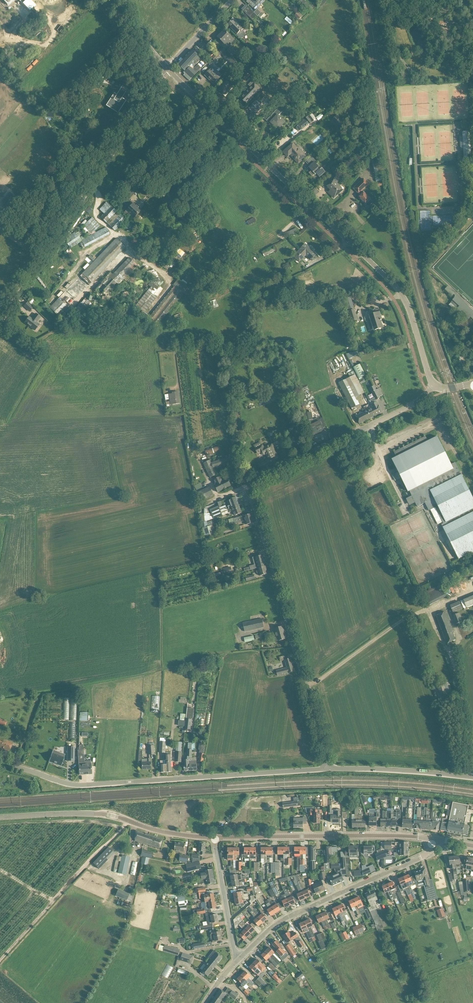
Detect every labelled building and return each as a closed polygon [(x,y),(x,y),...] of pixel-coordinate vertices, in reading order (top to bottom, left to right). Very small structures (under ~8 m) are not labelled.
[(3,17),(10,11),(6,7),(13,0),(12,0),(0,0),(0,14),(3,17)] [(257,15),(254,13),(251,9),(246,14),(252,20),(257,15)] [(298,12),(294,16),(299,20),(303,16),(298,12)] [(245,27),(241,24),(240,25),(235,20),(232,22),(231,21),(228,24),(231,27),(230,28),(237,34),(236,35),(239,37),(241,38),(243,38),(245,36),(245,34),(244,32),(243,30),(245,27)] [(234,40),(228,34),(225,30),(218,37),(224,44),(228,40),(231,43),(234,40)] [(208,58),(213,54),(208,48),(203,52),(208,58)] [(222,48),(212,58),(215,60),(220,56),(225,51),(222,48)] [(201,59),(196,53),(192,50),(178,65),(185,71),(183,72),(185,74),(184,75),(189,81),(197,73),(201,68),(198,64),(194,68),(194,67),(201,59)] [(214,84),(219,78),(222,75),(213,67),(205,75),(214,84)] [(243,84),(250,75),(246,72),(239,81),(243,84)] [(261,89),(256,84),(259,81),(255,78),(253,80),(252,80),(248,85),(250,87),(240,97),(247,104),(261,89)] [(225,95),(229,91),(233,87),(226,81),(219,89),(225,95)] [(114,94),(108,103),(119,110),(123,105),(125,101),(126,101),(122,98),(117,95),(114,93),(114,94)] [(263,93),(257,99),(260,102),(266,96),(263,93)] [(257,114),(260,110),(263,107),(256,101),(249,108),(253,112),(254,110),(257,114)] [(279,108),(267,120),(266,120),(272,126),(274,124),(278,128),(284,122),(278,116),(282,112),(279,108)] [(307,126),(309,124),(309,125),(310,124),(311,125),(315,122),(310,115),(306,118),(307,119),(299,125),(297,127),(297,128),(296,129),(298,131),(299,131),(300,131),(302,129),(306,126),(307,126)] [(333,120),(340,127),(344,123),(338,116),(333,120)] [(470,136),(469,132),(467,132),(465,132),(462,132),(463,136),(460,136),(461,147),(463,147),(464,158),(471,158),(471,150),(472,150),(472,151),(471,135),(471,136),(470,136)] [(292,156),(292,157),(298,163),(301,161),(301,160),(305,156),(298,147),(297,148),(293,144),(283,152),(288,157),(291,154),(292,155),(292,156)] [(320,177),(323,174),(325,172),(322,169),(321,170),(314,162),(315,161),(311,156),(307,160),(311,165),(308,167),(312,170),(309,172),(305,168),(317,181),(321,178),(321,177),(317,181),(313,176),(315,174),(315,175),(317,174),(320,177)] [(371,159),(374,173),(381,171),(378,158),(371,159)] [(331,190),(329,192),(334,198),(343,189),(338,183),(341,181),(337,176),(327,185),(331,190)] [(369,184),(364,179),(354,188),(359,193),(360,195),(358,197),(366,204),(368,206),(373,202),(371,199),(362,190),(369,184)] [(134,194),(129,188),(123,194),(129,199),(134,194)] [(7,206),(14,197),(10,193),(2,202),(7,206)] [(125,220),(114,209),(107,202),(100,210),(104,214),(101,217),(115,231),(125,220)] [(135,208),(136,206),(133,203),(124,213),(126,214),(128,212),(133,218),(139,212),(135,208)] [(100,226),(96,222),(92,218),(84,225),(92,234),(100,226)] [(353,234),(357,230),(348,221),(344,224),(353,234)] [(85,247),(110,234),(106,227),(81,240),(85,247)] [(290,239),(295,237),(299,234),(296,228),(287,233),(290,239)] [(76,244),(74,241),(79,238),(75,232),(64,239),(70,248),(76,244)] [(219,234),(215,239),(220,243),(224,238),(219,234)] [(116,238),(48,310),(57,318),(125,247),(116,238)] [(305,244),(293,256),(299,262),(306,255),(311,260),(316,254),(313,251),(312,252),(308,247),(305,244)] [(262,252),(265,257),(275,251),(273,246),(262,252)] [(108,276),(110,278),(101,287),(109,295),(118,285),(122,289),(124,286),(121,283),(124,279),(126,281),(139,267),(129,258),(113,275),(111,273),(108,276)] [(454,298),(456,295),(447,287),(445,289),(454,298)] [(136,305),(145,312),(157,297),(148,290),(136,305)] [(85,308),(80,304),(75,310),(81,314),(85,308)] [(356,316),(354,309),(349,311),(352,321),(357,319),(356,316)] [(374,330),(378,329),(383,327),(381,320),(382,320),(381,319),(381,320),(380,316),(379,313),(380,312),(374,314),(373,311),(374,314),(370,315),(374,330)] [(29,317),(25,322),(35,330),(39,324),(37,322),(41,317),(36,313),(32,318),(33,318),(32,319),(29,317)] [(344,354),(328,361),(332,373),(346,367),(344,363),(341,364),(339,359),(342,358),(346,367),(349,366),(344,354)] [(360,364),(353,368),(354,370),(355,373),(358,379),(365,375),(360,364)] [(356,375),(339,383),(349,403),(352,408),(359,404),(355,397),(364,393),(362,388),(358,379),(356,375)] [(375,398),(369,401),(372,408),(373,407),(375,411),(374,411),(376,415),(382,412),(378,405),(376,400),(380,398),(380,396),(379,395),(382,393),(380,389),(379,388),(376,390),(372,392),(375,398)] [(171,404),(175,403),(180,403),(178,393),(169,394),(171,404)] [(315,400),(311,402),(315,412),(319,410),(315,400)] [(365,412),(356,416),(359,423),(368,419),(376,415),(374,411),(375,411),(373,407),(372,408),(365,412)] [(234,421),(239,420),(240,419),(238,410),(231,412),(234,421)] [(311,412),(304,414),(306,422),(313,420),(311,412)] [(323,428),(321,423),(318,418),(315,420),(316,422),(308,426),(312,435),(321,432),(320,429),(323,428)] [(437,436),(428,441),(426,436),(394,452),(396,457),(392,459),(408,491),(409,491),(412,496),(413,496),(416,502),(415,502),(417,507),(425,503),(429,511),(431,510),(438,524),(443,522),(444,526),(443,527),(459,559),(472,552),(472,497),(455,462),(451,464),(437,436)] [(262,445),(261,445),(260,442),(254,445),(256,448),(255,448),(258,453),(261,452),(262,454),(264,454),(266,453),(268,459),(263,461),(262,461),(261,461),(261,462),(260,463),(263,471),(264,470),(263,470),(280,462),(277,455),(276,455),(275,452),(272,444),(264,448),(262,445)] [(221,451),(219,445),(205,450),(207,455),(221,451)] [(361,449),(358,445),(350,449),(352,452),(350,453),(352,457),(355,455),(353,453),(361,449)] [(210,460),(203,463),(210,477),(217,474),(213,467),(221,465),(234,461),(232,456),(211,463),(210,460)] [(218,492),(231,486),(228,478),(222,481),(220,476),(218,478),(213,481),(218,492)] [(213,494),(211,490),(210,487),(198,493),(202,500),(213,494)] [(231,505),(228,506),(229,508),(232,507),(239,505),(236,497),(229,499),(231,505)] [(218,506),(210,509),(214,519),(218,517),(223,515),(221,511),(223,511),(227,509),(225,505),(219,508),(218,506)] [(223,511),(221,511),(223,515),(233,511),(235,515),(237,515),(242,513),(239,505),(232,507),(229,508),(227,509),(223,511)] [(247,525),(249,524),(254,523),(252,513),(244,515),(244,516),(241,517),(240,516),(233,518),(235,524),(242,522),(242,521),(245,520),(247,525)] [(203,528),(204,533),(205,536),(214,533),(212,529),(215,528),(214,525),(211,526),(209,527),(203,528)] [(241,539),(243,545),(258,540),(256,534),(241,539)] [(255,565),(250,566),(251,570),(258,568),(266,566),(265,562),(264,562),(264,561),(264,560),(263,556),(263,555),(253,558),(255,565)] [(260,576),(263,575),(268,574),(266,566),(258,568),(260,576)] [(450,605),(453,612),(462,608),(460,601),(450,605)] [(445,612),(436,615),(447,643),(456,640),(445,612)] [(453,615),(456,624),(467,620),(465,615),(461,617),(460,613),(453,615)] [(245,631),(259,628),(264,627),(262,619),(243,623),(245,631)] [(286,638),(283,626),(275,628),(277,637),(274,638),(275,642),(286,638)] [(277,675),(289,672),(294,671),(291,658),(285,660),(287,668),(276,671),(277,675)] [(439,695),(445,693),(450,691),(448,684),(442,685),(442,686),(437,688),(438,689),(437,689),(439,695)] [(187,707),(185,730),(191,730),(192,717),(193,717),(194,708),(187,707)] [(160,741),(160,752),(164,752),(166,753),(166,745),(169,745),(169,742),(166,742),(166,739),(166,738),(160,737),(160,741)] [(9,751),(12,743),(0,738),(0,748),(9,751)] [(63,753),(53,750),(49,761),(61,766),(64,757),(61,756),(63,753)] [(148,762),(142,763),(142,764),(143,769),(152,769),(151,764),(151,762),(151,758),(147,758),(147,760),(148,762)] [(92,774),(91,761),(90,761),(83,762),(82,759),(78,759),(79,774),(92,774)] [(197,770),(197,765),(196,760),(191,761),(189,761),(189,771),(197,770)] [(464,826),(468,805),(453,802),(451,810),(450,815),(447,831),(462,835),(463,832),(464,832),(465,826),(464,826)] [(342,812),(342,809),(340,809),(340,806),(336,806),(336,812),(336,816),(331,816),(331,821),(331,822),(336,822),(341,822),(341,817),(341,815),(342,815),(342,812)] [(320,822),(320,817),(320,810),(314,810),(314,808),(305,808),(307,814),(309,814),(309,815),(313,815),(314,815),(314,818),(314,823),(320,822)] [(391,808),(391,811),(391,813),(391,827),(392,827),(396,827),(396,824),(401,824),(400,818),(398,817),(397,817),(397,812),(394,812),(394,808),(391,808)] [(424,817),(420,816),(421,808),(419,829),(426,829),(427,811),(424,811),(424,817)] [(450,815),(451,810),(448,810),(446,819),(443,818),(442,822),(441,825),(440,830),(447,831),(450,815)] [(435,822),(436,812),(432,811),(432,814),(431,820),(431,830),(431,829),(439,830),(440,822),(435,822)] [(376,813),(369,813),(369,820),(369,821),(369,826),(377,826),(377,821),(380,821),(380,816),(380,813),(376,813)] [(294,828),(303,828),(303,824),(307,824),(307,817),(303,817),(303,818),(294,818),(294,823),(294,828)] [(160,849),(161,844),(163,839),(136,831),(135,841),(160,849)] [(192,854),(192,858),(193,858),(192,862),(200,860),(201,855),(205,855),(206,843),(199,842),(199,847),(199,851),(199,855),(192,854)] [(184,851),(185,848),(185,844),(175,843),(174,853),(177,853),(177,851),(184,851)] [(358,846),(349,847),(349,849),(345,849),(345,857),(350,857),(358,857),(358,846)] [(289,854),(289,852),(289,847),(284,847),(284,863),(286,863),(286,865),(292,865),(292,858),(287,858),(287,854),(289,854)] [(333,851),(332,851),(331,847),(326,847),(326,850),(323,850),(323,855),(325,855),(325,860),(325,863),(324,864),(325,869),(330,869),(329,866),(329,855),(332,855),(333,855),(334,854),(334,852),(333,851)] [(228,848),(226,848),(226,852),(228,852),(228,860),(231,860),(231,866),(229,866),(230,873),(236,872),(236,871),(235,868),(234,869),(234,866),(233,860),(233,858),(233,848),(228,848)] [(250,859),(250,848),(244,848),(244,851),(242,851),(242,858),(244,857),(244,859),(250,859)] [(140,849),(139,855),(150,858),(152,852),(140,849)] [(126,875),(128,863),(130,857),(122,855),(121,862),(118,873),(126,875)] [(199,861),(186,865),(188,872),(201,869),(199,861)] [(280,876),(280,870),(280,862),(271,862),(271,873),(275,873),(275,876),(280,876)] [(369,867),(363,870),(363,876),(371,872),(369,867)] [(340,872),(329,877),(333,886),(344,881),(342,877),(347,875),(346,868),(338,868),(340,872)] [(432,882),(429,883),(425,868),(423,869),(423,870),(415,872),(418,883),(424,882),(429,900),(436,898),(432,882)] [(214,878),(212,869),(205,870),(205,872),(201,873),(201,877),(197,877),(198,881),(214,878)] [(238,877),(238,874),(236,874),(236,872),(230,873),(232,881),(246,879),(246,876),(238,877)] [(414,886),(411,879),(409,874),(404,877),(411,894),(412,897),(415,896),(411,887),(414,886)] [(411,894),(404,877),(398,879),(399,881),(402,888),(403,890),(405,889),(408,895),(411,894)] [(243,885),(242,882),(245,882),(247,881),(246,879),(232,881),(233,887),(238,886),(240,886),(243,885)] [(300,881),(298,882),(299,885),(305,898),(310,896),(309,892),(310,892),(309,889),(305,891),(300,881)] [(324,886),(324,885),(322,881),(313,885),(316,893),(325,889),(324,886)] [(397,891),(395,886),(393,882),(387,884),(394,899),(397,898),(395,892),(396,891),(397,891)] [(391,900),(394,899),(387,884),(382,886),(384,891),(385,893),(388,892),(391,900)] [(264,894),(261,890),(258,885),(254,886),(253,886),(255,895),(256,899),(256,900),(257,899),(261,904),(264,902),(260,896),(264,894)] [(300,893),(295,895),(297,900),(299,899),(300,901),(305,898),(299,885),(296,886),(300,893)] [(253,895),(255,895),(253,886),(247,887),(247,888),(247,891),(252,890),(253,895)] [(118,889),(116,895),(126,900),(129,893),(118,889)] [(377,896),(376,895),(374,890),(365,894),(371,906),(368,908),(378,930),(383,928),(375,910),(375,909),(377,908),(374,901),(378,899),(376,896),(377,896)] [(206,891),(197,893),(198,899),(201,898),(201,895),(203,895),(203,897),(205,898),(205,902),(209,902),(215,901),(214,893),(208,894),(207,891),(206,892),(206,891)] [(283,897),(280,898),(282,901),(283,903),(285,908),(290,905),(287,899),(285,894),(282,895),(283,897)] [(180,906),(186,905),(185,901),(185,900),(184,895),(178,896),(178,899),(178,901),(179,901),(180,906)] [(236,904),(241,903),(243,903),(242,900),(249,899),(248,896),(235,899),(236,904)] [(290,898),(287,899),(290,905),(296,903),(293,896),(290,898)] [(364,906),(361,901),(359,897),(354,899),(358,908),(362,907),(368,920),(371,918),(366,905),(364,906)] [(275,901),(272,902),(270,898),(268,900),(276,913),(281,910),(275,901)] [(361,914),(358,908),(354,899),(349,901),(351,906),(352,908),(354,907),(358,915),(361,914)] [(271,916),(276,913),(268,900),(265,901),(270,908),(267,910),(271,916)] [(209,902),(205,902),(206,907),(207,910),(211,909),(216,908),(215,901),(209,902)] [(346,910),(345,909),(343,904),(338,906),(344,921),(347,920),(343,912),(346,910)] [(250,905),(249,906),(252,910),(263,922),(267,919),(264,915),(263,913),(260,915),(255,908),(254,909),(250,905)] [(249,906),(246,908),(247,908),(250,912),(256,919),(254,921),(257,924),(258,926),(263,922),(252,910),(249,906)] [(342,923),(344,921),(338,906),(332,909),(335,915),(338,914),(342,923)] [(447,912),(444,913),(443,908),(437,910),(440,918),(448,915),(447,912)] [(329,918),(329,916),(326,912),(321,914),(326,925),(326,926),(328,929),(331,928),(330,924),(329,925),(327,919),(329,918)] [(238,915),(235,918),(241,923),(243,921),(241,919),(244,915),(242,913),(239,916),(238,915)] [(208,924),(200,925),(201,930),(213,928),(213,923),(218,922),(217,914),(206,916),(208,924)] [(326,925),(321,914),(316,916),(318,921),(319,923),(321,922),(325,930),(328,929),(326,925)] [(235,918),(233,919),(235,929),(239,925),(242,928),(244,930),(242,933),(240,935),(244,940),(247,937),(247,938),(251,934),(246,929),(245,927),(241,923),(235,918)] [(310,919),(305,922),(312,937),(312,938),(315,936),(310,927),(313,925),(312,924),(310,919)] [(243,921),(241,923),(245,927),(246,929),(251,934),(251,933),(255,929),(254,928),(250,924),(248,926),(243,921)] [(300,926),(297,927),(299,932),(302,930),(305,929),(307,934),(309,938),(312,937),(305,922),(299,924),(300,926)] [(362,924),(357,926),(360,933),(365,931),(362,924)] [(215,931),(210,932),(212,943),(217,942),(217,940),(222,939),(220,931),(215,932),(215,931)] [(304,945),(298,935),(296,932),(291,935),(289,932),(283,935),(288,943),(294,938),(301,948),(304,945)] [(282,946),(277,940),(273,944),(278,950),(276,951),(277,952),(280,956),(282,960),(285,958),(282,955),(286,952),(283,949),(283,948),(282,947),(282,946)] [(297,954),(290,943),(286,946),(292,957),(297,954)] [(165,945),(163,951),(178,956),(180,950),(165,945)] [(279,961),(276,958),(273,954),(275,952),(270,947),(266,951),(277,963),(279,961)] [(208,962),(214,968),(223,957),(214,950),(208,957),(211,959),(208,962)] [(278,964),(277,963),(266,951),(261,955),(266,960),(268,958),(272,963),(276,967),(278,964)] [(183,953),(180,960),(190,964),(193,956),(183,953)] [(266,968),(258,959),(254,963),(262,972),(266,968)] [(208,976),(214,968),(208,962),(201,971),(202,971),(201,973),(204,975),(205,974),(208,976)] [(262,972),(254,963),(249,967),(254,972),(258,976),(262,972)] [(167,964),(162,975),(168,978),(173,967),(167,964)] [(272,970),(269,973),(277,981),(280,978),(272,970)] [(242,975),(252,986),(254,984),(248,978),(251,976),(246,971),(242,975)] [(250,988),(252,986),(242,975),(237,979),(242,984),(244,982),(250,988)] [(261,988),(264,985),(257,979),(255,982),(259,986),(261,988)] [(244,987),(241,989),(247,995),(249,993),(244,987)] [(215,997),(221,1001),(227,993),(221,989),(215,997)] [(233,990),(229,995),(235,999),(238,994),(233,990)]
